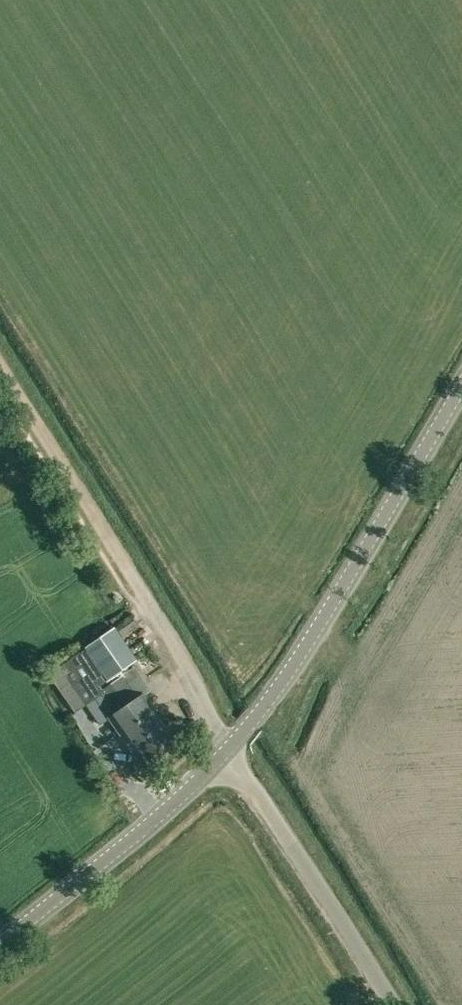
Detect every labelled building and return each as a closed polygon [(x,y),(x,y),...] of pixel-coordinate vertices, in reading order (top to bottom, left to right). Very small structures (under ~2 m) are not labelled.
[(85,648),(107,679),(124,667),(102,636),(85,648)] [(107,679),(85,648),(48,674),(74,712),(101,694),(114,713),(108,718),(142,767),(160,755),(151,740),(150,741),(125,706),(126,705),(110,684),(100,691),(96,687),(107,679)] [(151,740),(160,755),(177,743),(142,694),(137,697),(122,676),(110,684),(126,705),(125,706),(150,741),(151,740)]
